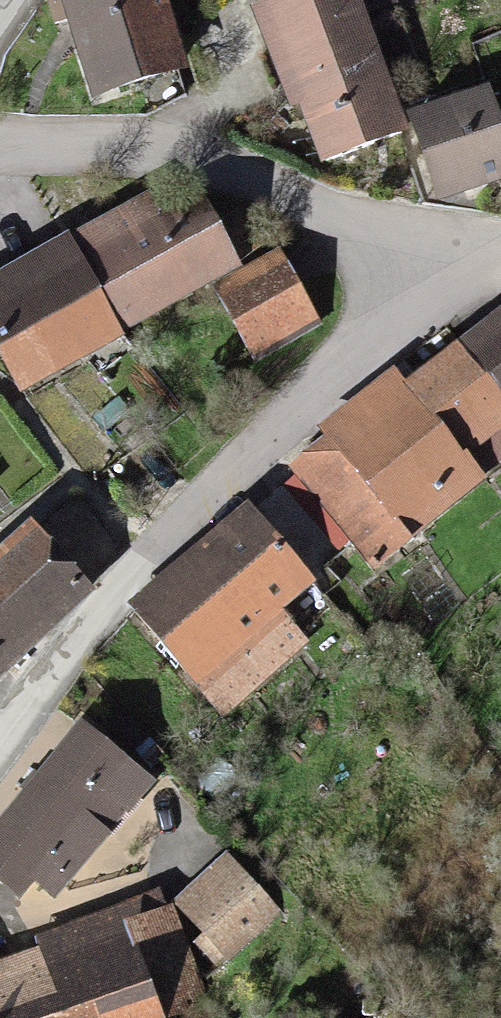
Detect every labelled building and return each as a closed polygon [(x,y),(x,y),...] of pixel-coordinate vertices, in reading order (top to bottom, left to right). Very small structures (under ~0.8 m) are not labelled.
[(54,12),(86,115),(176,87),(148,0),(92,0),(54,12)] [(250,27),(303,179),(398,146),(356,27),(383,18),(377,0),(330,0),(250,27)] [(401,130),(424,214),(500,193),(500,191),(478,109),(401,130)] [(15,404),(228,278),(207,243),(188,211),(157,229),(144,206),(0,291),(0,378),(15,404)] [(236,226),(207,243),(228,278),(257,261),(236,226)] [(275,272),(218,305),(252,362),(309,329),(275,272)] [(451,354),(500,413),(500,312),(451,354)] [(460,474),(500,439),(500,413),(451,354),(397,400),(460,474)] [(324,451),(284,484),(354,565),(364,556),(376,571),(472,489),(460,474),(397,400),(385,386),(318,443),(324,451)] [(284,484),(238,524),(307,604),(354,565),(284,484)] [(238,524),(125,620),(194,700),(307,604),(238,524)] [(0,565),(0,678),(79,604),(22,545),(0,565)] [(0,839),(0,905),(5,909),(19,890),(49,913),(140,794),(73,743),(0,839)] [(221,868),(171,919),(226,972),(276,921),(221,868)] [(117,939),(147,1017),(176,1017),(204,1007),(171,919),(117,939)] [(117,939),(112,923),(30,954),(35,968),(0,981),(0,1017),(147,1017),(117,939)]
